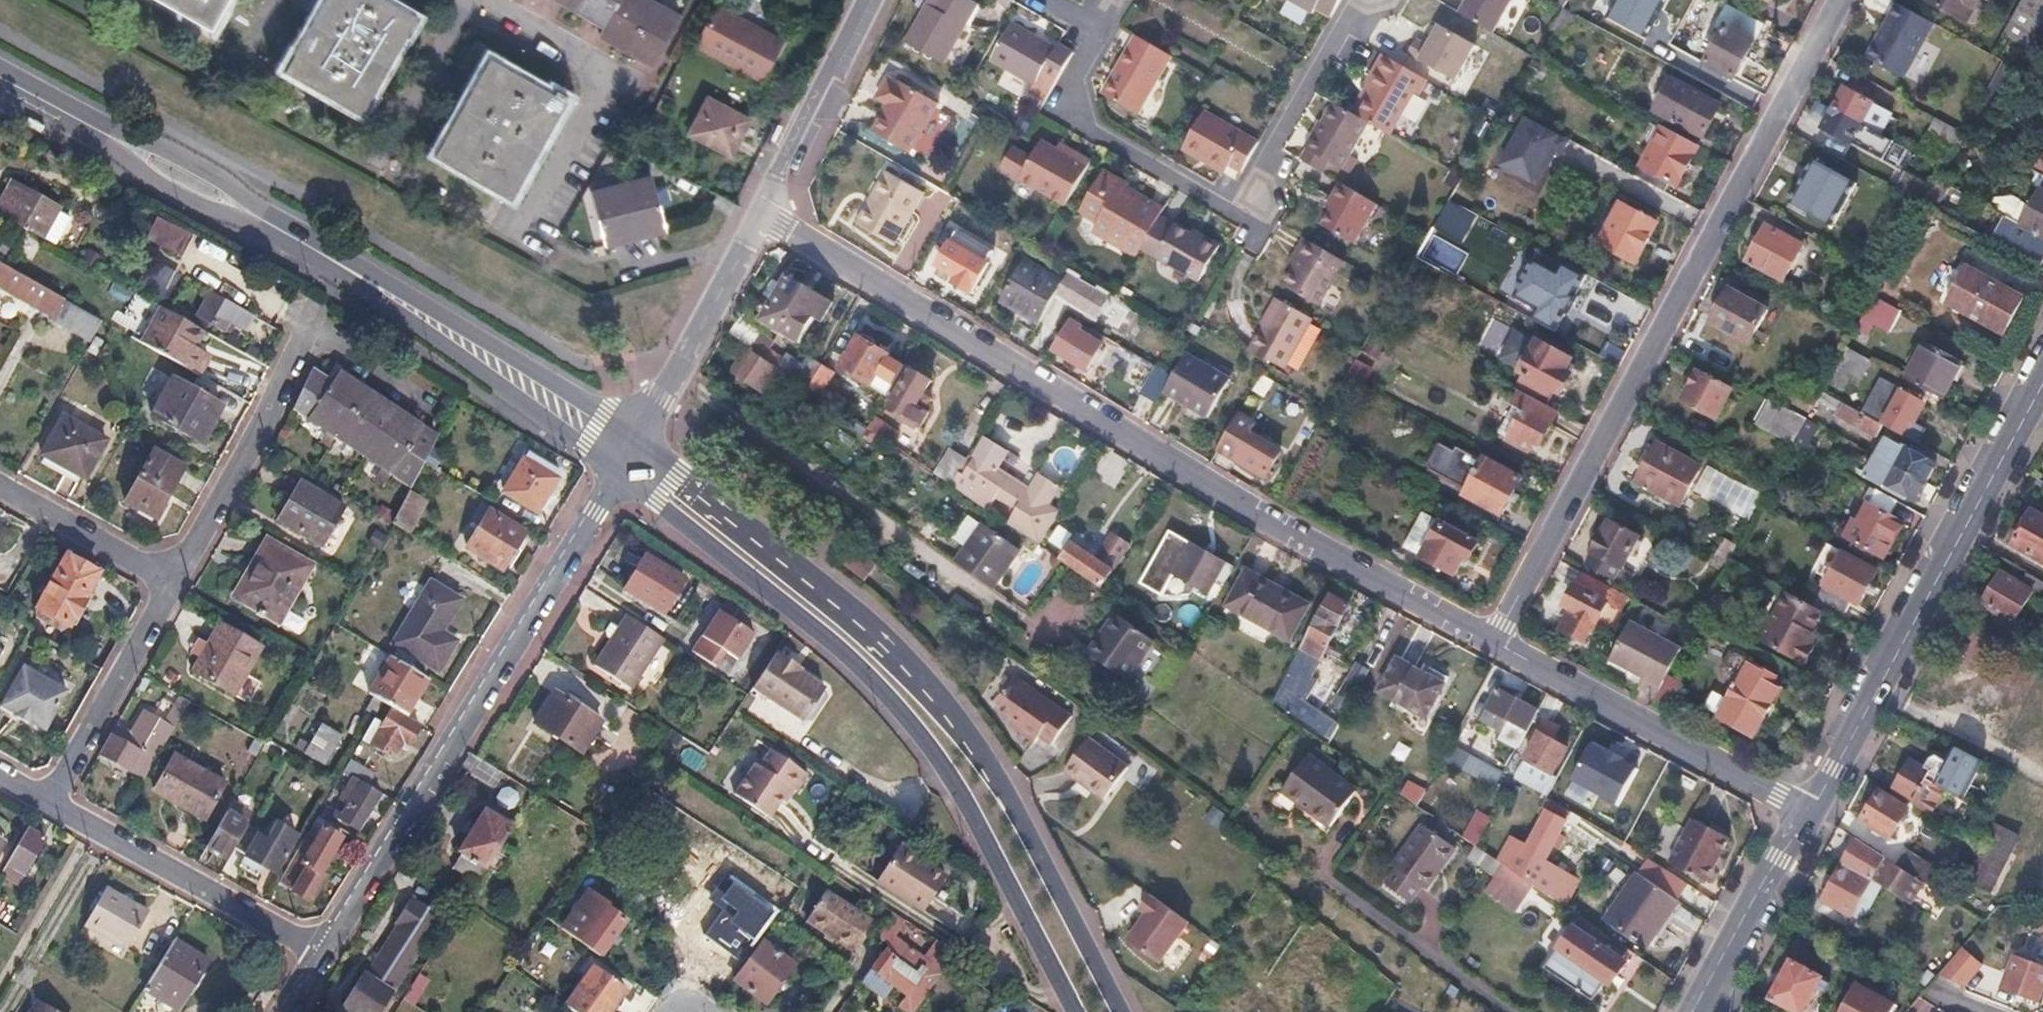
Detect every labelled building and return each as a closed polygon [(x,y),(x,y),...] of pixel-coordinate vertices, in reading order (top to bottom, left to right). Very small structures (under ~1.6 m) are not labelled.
[(206,28),(222,0),(157,0),(206,28)] [(312,14),(281,70),(357,114),(411,15),(385,0),(320,0),(312,14)] [(574,10),(602,26),(598,34),(625,49),(651,64),(680,15),(653,0),(556,0),(574,10)] [(969,0),(927,0),(903,42),(941,64),(975,4),(969,0)] [(1311,11),(1314,6),(1328,14),(1336,0),(1293,0),(1311,11)] [(1455,12),(1463,17),(1486,31),(1505,0),(1462,0),(1455,12)] [(1606,16),(1647,38),(1669,0),(1616,0),(1606,16)] [(1964,20),(1976,0),(1927,0),(1964,20)] [(1999,34),(2023,47),(2042,11),(2042,0),(2017,0),(1999,34)] [(1930,22),(1893,2),(1863,57),(1900,78),(1930,22)] [(782,41),(713,6),(691,49),(760,84),(782,41)] [(1572,13),(1560,6),(1547,29),(1558,36),(1572,13)] [(1054,49),(1004,20),(983,57),(1034,85),(1039,76),(1054,84),(1071,54),(1056,45),(1054,49)] [(1457,79),(1477,47),(1438,24),(1420,56),(1457,79)] [(1752,42),(1723,26),(1702,64),(1732,79),(1743,59),(1752,42)] [(1171,57),(1135,36),(1118,65),(1124,68),(1106,99),(1137,116),(1171,57)] [(563,99),(488,55),(432,154),(506,198),(563,99)] [(1423,80),(1388,59),(1371,89),(1362,104),(1355,118),(1367,125),(1386,136),(1409,95),(1413,97),(1423,80)] [(1124,68),(1118,65),(1101,96),(1106,99),(1124,68)] [(874,98),(885,105),(870,131),(907,153),(936,103),(898,82),(896,87),(885,80),(874,98)] [(1676,109),(1670,121),(1677,125),(1672,134),(1694,146),(1699,136),(1701,137),(1708,124),(1718,107),(1668,80),(1658,99),(1676,109)] [(1362,104),(1371,89),(1364,85),(1356,100),(1362,104)] [(1890,113),(1842,87),(1837,96),(1831,107),(1879,133),(1890,113)] [(1998,96),(1986,90),(1978,107),(1990,113),(1998,96)] [(748,121),(706,98),(687,135),(728,157),(748,121)] [(1311,135),(1309,134),(1301,148),(1326,162),(1347,174),(1355,161),(1348,157),(1367,125),(1355,118),(1329,103),(1311,135)] [(1879,133),(1831,107),(1826,115),(1820,126),(1880,159),(1890,139),(1879,133)] [(1255,142),(1203,111),(1182,148),(1219,170),(1224,162),(1238,171),(1255,142)] [(1565,139),(1524,117),(1499,166),(1530,183),(1547,151),(1556,155),(1560,147),(1565,139)] [(1660,130),(1651,125),(1643,140),(1652,145),(1660,130)] [(1959,131),(1948,126),(1940,141),(1950,147),(1959,131)] [(1660,130),(1652,145),(1640,166),(1642,168),(1637,177),(1663,191),(1668,182),(1675,185),(1685,167),(1695,149),(1660,130)] [(1007,151),(995,173),(1060,212),(1087,166),(1055,149),(1052,155),(1037,146),(1027,163),(1007,151)] [(1301,148),(1295,159),(1297,160),(1320,173),(1326,162),(1301,148)] [(1530,183),(1536,186),(1553,154),(1547,151),(1530,183)] [(2033,171),(2042,177),(2042,152),(2042,151),(2037,160),(2025,154),(2020,164),(2033,171)] [(1855,181),(1812,157),(1802,175),(1787,201),(1831,224),(1855,181)] [(1102,169),(1079,209),(1109,227),(1103,236),(1134,255),(1138,248),(1156,217),(1162,206),(1148,198),(1147,200),(1119,184),(1122,179),(1102,169)] [(2011,210),(2007,219),(2042,238),(2042,177),(2033,171),(2017,200),(2011,197),(2006,207),(2011,210)] [(922,195),(886,174),(856,224),(892,246),(922,195)] [(647,176),(590,193),(606,248),(663,231),(647,176)] [(1930,185),(1919,179),(1909,196),(1921,202),(1930,185)] [(1330,201),(1325,210),(1315,226),(1349,246),(1373,204),(1334,181),(1324,198),(1330,201)] [(10,187),(0,204),(0,215),(22,227),(36,201),(10,187)] [(1330,201),(1324,198),(1319,207),(1325,210),(1330,201)] [(1448,202),(1428,236),(1415,258),(1428,266),(1433,258),(1445,265),(1470,223),(1474,216),(1448,202)] [(1655,223),(1620,204),(1599,242),(1634,262),(1644,244),(1655,223)] [(181,255),(192,233),(156,215),(144,237),(181,255)] [(1474,216),(1470,223),(1506,242),(1510,235),(1474,216)] [(1190,235),(1156,217),(1138,248),(1196,281),(1216,244),(1192,231),(1190,235)] [(1994,242),(2039,266),(2042,259),(2042,238),(2007,219),(1994,242)] [(1801,245),(1765,225),(1757,239),(1745,260),(1782,280),(1801,245)] [(1292,254),(1296,256),(1280,286),(1315,307),(1341,262),(1300,238),(1292,254)] [(1988,239),(1982,251),(2032,279),(2039,266),(1994,242),(1988,239)] [(952,241),(937,266),(957,278),(953,283),(970,294),(989,264),(952,241)] [(1912,264),(1893,254),(1885,268),(1905,278),(1912,264)] [(1063,282),(1024,260),(1000,301),(1038,323),(1056,294),(1117,329),(1126,312),(1068,275),(1063,282)] [(2022,299),(1952,260),(1933,295),(2003,334),(2022,299)] [(1882,274),(1859,262),(1853,273),(1876,286),(1882,274)] [(91,339),(101,321),(5,268),(0,265),(0,288),(91,339)] [(164,265),(157,277),(186,293),(193,281),(164,265)] [(806,289),(787,277),(761,320),(780,331),(806,289)] [(241,308),(205,288),(192,311),(222,328),(227,319),(242,327),(250,313),(241,308)] [(1766,310),(1728,288),(1719,303),(1709,322),(1747,343),(1766,310)] [(826,301),(806,289),(780,331),(800,344),(815,320),(820,323),(832,305),(826,301)] [(1897,309),(1871,294),(1853,329),(1864,335),(1870,323),(1885,331),(1897,309)] [(1258,325),(1260,326),(1246,350),(1266,363),(1268,360),(1281,367),(1309,320),(1273,299),(1258,325)] [(194,327),(160,308),(139,343),(180,366),(197,376),(208,358),(191,348),(185,344),(194,327)] [(1066,334),(1064,333),(1054,349),(1087,369),(1106,338),(1075,319),(1066,334)] [(734,323),(727,334),(731,337),(746,347),(763,358),(768,351),(753,341),(756,337),(734,323)] [(905,366),(857,337),(839,367),(887,397),(905,366)] [(1571,360),(1535,341),(1517,372),(1521,374),(1513,388),(1524,394),(1546,406),(1554,392),(1558,394),(1563,385),(1570,373),(1565,371),(1571,360)] [(1958,363),(1922,343),(1902,378),(1940,397),(1958,363)] [(1874,362),(1844,346),(1824,382),(1837,389),(1842,380),(1853,386),(1861,371),(1867,374),(1874,362)] [(763,358),(746,347),(731,367),(760,388),(769,376),(777,382),(784,373),(776,367),(763,358)] [(781,360),(768,351),(763,358),(776,367),(781,360)] [(1185,351),(1170,376),(1162,391),(1206,417),(1229,378),(1185,351)] [(781,360),(776,367),(784,373),(806,387),(819,366),(810,359),(805,366),(785,353),(781,360)] [(180,366),(173,377),(217,402),(223,391),(197,376),(180,366)] [(832,375),(819,366),(806,387),(840,411),(847,401),(825,386),(832,375)] [(1170,376),(1154,367),(1139,393),(1155,402),(1162,391),(1170,376)] [(913,372),(910,370),(887,408),(919,427),(928,413),(916,406),(930,382),(928,381),(928,375),(918,369),(913,372)] [(289,410),(408,492),(409,491),(424,461),(435,442),(338,373),(328,387),(313,377),(289,410)] [(1729,391),(1696,373),(1687,388),(1681,400),(1714,419),(1729,391)] [(173,377),(170,375),(149,412),(199,441),(221,404),(217,402),(173,377)] [(1885,414),(1898,389),(1884,382),(1871,407),(1885,414)] [(1871,407),(1865,417),(1871,419),(1915,443),(1923,428),(1909,420),(1919,401),(1898,389),(1885,414),(1871,407)] [(1517,407),(1524,411),(1508,440),(1528,452),(1533,443),(1538,447),(1545,435),(1557,412),(1546,406),(1524,394),(1517,407)] [(1766,398),(1755,426),(1794,442),(1805,414),(1766,398)] [(1865,417),(1853,410),(1847,421),(1865,430),(1871,419),(1865,417)] [(104,439),(61,414),(40,452),(82,476),(104,439)] [(874,418),(867,429),(888,444),(896,433),(874,418)] [(1806,447),(1817,423),(1807,418),(1795,442),(1806,447)] [(1234,426),(1220,448),(1264,476),(1279,452),(1247,432),(1246,433),(1234,426)] [(957,475),(950,486),(986,510),(996,496),(1013,507),(1003,522),(1037,545),(1059,509),(1047,501),(1058,482),(1036,469),(1023,489),(995,472),(1006,453),(984,439),(961,477),(957,475)] [(1889,440),(1879,458),(1892,465),(1923,482),(1932,464),(1889,440)] [(1700,468),(1655,443),(1634,482),(1678,507),(1700,468)] [(184,466),(153,447),(124,497),(154,516),(184,466)] [(1431,465),(1433,473),(1465,490),(1463,494),(1500,515),(1508,500),(1521,478),(1484,457),(1481,462),(1461,451),(1458,456),(1441,447),(1431,465)] [(965,460),(952,452),(937,477),(950,486),(957,475),(965,460)] [(555,479),(522,458),(502,492),(535,511),(555,479)] [(1923,482),(1892,465),(1879,488),(1903,500),(1906,495),(1914,499),(1923,482)] [(340,507),(297,481),(275,519),(317,544),(340,507)] [(409,491),(408,492),(392,523),(409,534),(428,501),(409,491)] [(1855,521),(1850,518),(1841,535),(1880,556),(1888,543),(1889,543),(1901,521),(1866,501),(1855,521)] [(522,532),(487,509),(465,546),(500,568),(522,532)] [(2029,511),(2011,544),(2042,561),(2042,518),(2029,511)] [(1476,542),(1421,512),(1402,547),(1453,575),(1462,558),(1466,561),(1476,542)] [(1073,521),(1063,515),(1047,542),(1057,548),(1073,521)] [(1638,537),(1607,520),(1599,535),(1591,550),(1593,552),(1587,563),(1611,576),(1617,565),(1622,568),(1638,537)] [(1021,549),(983,522),(956,561),(994,588),(1021,549)] [(1159,591),(1189,542),(1169,530),(1138,580),(1159,591)] [(1128,544),(1110,532),(1094,556),(1112,568),(1128,544)] [(248,568),(243,565),(226,592),(255,609),(253,614),(263,620),(265,615),(276,622),(309,566),(265,540),(248,568)] [(1074,542),(1063,559),(1101,584),(1112,568),(1094,556),(1074,542)] [(1233,568),(1189,542),(1172,571),(1216,597),(1233,568)] [(1875,571),(1840,552),(1816,597),(1842,611),(1849,599),(1857,604),(1875,571)] [(41,590),(45,592),(36,609),(38,610),(37,618),(43,621),(48,616),(66,626),(68,627),(89,591),(87,590),(97,572),(68,555),(57,574),(56,573),(53,578),(49,575),(41,590)] [(683,581),(644,557),(623,590),(662,614),(683,581)] [(1307,606),(1247,570),(1223,611),(1284,647),(1307,606)] [(1756,577),(1744,571),(1740,580),(1751,586),(1756,577)] [(1626,597),(1579,572),(1570,588),(1562,603),(1568,607),(1557,627),(1580,640),(1588,625),(1592,627),(1605,601),(1619,609),(1626,597)] [(2001,573),(1983,606),(1999,614),(1995,621),(2013,630),(2033,591),(2042,596),(2042,581),(2030,574),(2024,585),(2001,573)] [(1730,578),(1721,574),(1713,589),(1722,593),(1730,578)] [(447,593),(429,582),(392,643),(411,655),(447,593)] [(226,592),(224,597),(253,614),(255,609),(226,592)] [(1348,603),(1328,592),(1298,648),(1317,660),(1323,649),(1348,603)] [(458,600),(447,593),(411,655),(437,670),(454,641),(438,632),(458,600)] [(1822,613),(1785,593),(1758,644),(1795,664),(1797,661),(1804,666),(1814,647),(1810,646),(1806,643),(1811,634),(1822,613)] [(654,635),(617,611),(584,663),(621,686),(654,635)] [(735,660),(752,633),(717,611),(700,636),(735,660)] [(48,616),(43,621),(61,631),(66,626),(48,616)] [(1103,640),(1099,637),(1087,653),(1128,681),(1155,642),(1119,617),(1103,640)] [(1682,647),(1631,620),(1609,659),(1642,678),(1633,694),(1651,704),(1666,676),(1682,647)] [(260,647),(218,622),(190,669),(232,694),(260,647)] [(1815,636),(1811,634),(1806,643),(1810,646),(1815,636)] [(1317,660),(1298,648),(1277,687),(1291,695),(1304,672),(1309,675),(1317,660)] [(1722,674),(1736,682),(1727,698),(1731,701),(1721,720),(1753,737),(1762,719),(1769,719),(1774,710),(1771,702),(1779,688),(1770,683),(1775,675),(1751,662),(1749,654),(1738,648),(1731,649),(1721,667),(1722,674)] [(791,662),(776,652),(752,689),(802,722),(824,689),(800,673),(789,666),(791,662)] [(405,665),(389,655),(367,691),(371,693),(384,701),(403,713),(425,677),(405,665)] [(1444,683),(1395,655),(1377,688),(1425,715),(1444,683)] [(802,670),(791,662),(789,666),(800,673),(802,670)] [(66,692),(24,668),(2,706),(17,714),(15,717),(30,726),(32,723),(45,730),(66,692)] [(1015,676),(1009,672),(1002,682),(1008,686),(1015,676)] [(998,698),(996,700),(1013,713),(1011,716),(1020,723),(1016,730),(1035,743),(1039,737),(1049,744),(1069,716),(1057,706),(1053,711),(1040,702),(1044,697),(1015,676),(1008,686),(1002,682),(993,694),(998,698)] [(1682,684),(1666,676),(1651,704),(1667,713),(1682,684)] [(313,680),(299,706),(290,720),(304,728),(312,733),(335,694),(313,680)] [(1536,710),(1496,687),(1479,716),(1497,727),(1503,717),(1526,729),(1536,710)] [(384,701),(371,693),(362,707),(376,715),(384,701)] [(555,693),(535,725),(581,754),(602,722),(555,693)] [(357,707),(335,694),(312,733),(302,750),(324,763),(357,707)] [(299,706),(290,700),(281,715),(290,720),(299,706)] [(374,718),(363,738),(392,756),(402,740),(408,744),(419,726),(391,709),(382,723),(374,718)] [(131,735),(117,727),(101,755),(142,778),(173,725),(145,710),(131,735)] [(1020,723),(1011,716),(1016,730),(1020,723)] [(1558,727),(1545,719),(1537,731),(1551,739),(1558,727)] [(312,733),(304,728),(293,746),(302,750),(312,733)] [(1551,739),(1537,731),(1519,763),(1524,766),(1527,761),(1550,774),(1565,747),(1551,739)] [(1127,766),(1087,738),(1063,771),(1104,800),(1127,766)] [(1493,787),(1503,771),(1454,743),(1445,759),(1493,787)] [(371,754),(358,746),(344,770),(365,782),(374,767),(366,762),(371,754)] [(755,765),(752,762),(731,794),(767,817),(788,786),(794,789),(806,772),(767,746),(755,765)] [(1661,755),(1645,746),(1620,789),(1636,798),(1661,755)] [(1922,765),(1909,758),(1890,791),(1929,816),(1944,789),(1961,799),(1981,762),(1953,746),(1944,762),(1933,757),(1930,757),(1927,757),(1925,759),(1922,765)] [(1591,760),(1570,748),(1550,787),(1545,796),(1578,814),(1599,775),(1587,769),(1591,760)] [(469,753),(461,766),(494,787),(502,774),(476,758),(469,753)] [(224,782),(174,754),(154,790),(175,801),(177,798),(206,814),(224,782)] [(1306,755),(1279,791),(1328,826),(1351,797),(1332,784),(1337,777),(1306,755)] [(1604,767),(1591,760),(1587,769),(1599,775),(1604,767)] [(1527,774),(1522,783),(1545,796),(1550,787),(1527,774)] [(1337,777),(1332,784),(1351,797),(1356,790),(1337,777)] [(379,794),(354,778),(341,799),(348,804),(343,812),(336,807),(333,812),(358,828),(379,794)] [(256,800),(239,790),(232,800),(250,811),(256,800)] [(1906,811),(1877,793),(1860,820),(1889,838),(1906,811)] [(175,801),(173,805),(201,821),(206,814),(177,798),(175,801)] [(250,811),(232,800),(206,846),(224,856),(250,811)] [(620,800),(618,803),(619,805),(624,808),(627,805),(620,800)] [(533,804),(529,801),(518,818),(523,821),(533,804)] [(1634,818),(1616,806),(1608,817),(1623,827),(1626,823),(1630,826),(1634,818)] [(1525,850),(1519,846),(1506,865),(1532,883),(1534,885),(1548,864),(1544,861),(1545,859),(1546,857),(1562,866),(1569,852),(1553,844),(1555,842),(1558,835),(1567,819),(1543,807),(1540,813),(1544,815),(1527,846),(1525,850)] [(1489,817),(1476,809),(1461,835),(1474,844),(1489,817)] [(506,827),(481,812),(456,853),(459,855),(450,869),(476,885),(514,825),(509,822),(506,827)] [(1727,837),(1691,816),(1667,860),(1704,880),(1727,837)] [(267,838),(257,832),(239,864),(257,874),(265,860),(278,867),(296,835),(276,823),(267,838)] [(1454,847),(1421,823),(1392,862),(1397,866),(1385,884),(1409,901),(1421,884),(1425,887),(1454,847)] [(2019,836),(1995,824),(1966,881),(1990,892),(2019,836)] [(316,838),(307,833),(279,882),(310,901),(325,877),(320,874),(343,838),(324,826),(316,838)] [(26,828),(0,873),(0,880),(3,882),(11,869),(22,875),(43,838),(26,828)] [(1563,837),(1558,835),(1555,842),(1559,844),(1563,837)] [(1525,850),(1527,846),(1513,837),(1497,859),(1506,865),(1519,846),(1525,850)] [(1911,875),(1855,839),(1840,866),(1869,882),(1876,871),(1885,877),(1902,888),(1911,875)] [(1910,842),(1901,858),(1949,889),(1958,872),(1910,842)] [(942,875),(896,845),(882,866),(910,884),(929,896),(942,875)] [(1562,871),(1545,859),(1544,861),(1548,864),(1534,885),(1547,894),(1562,871)] [(1494,872),(1503,878),(1500,883),(1522,898),(1532,883),(1506,865),(1501,862),(1494,872)] [(882,866),(873,880),(920,910),(929,896),(910,884),(882,866)] [(1869,882),(1840,866),(1821,901),(1860,922),(1879,888),(1869,882)] [(1575,879),(1562,871),(1547,894),(1561,903),(1575,879)] [(1885,877),(1876,871),(1869,882),(1879,888),(1885,877)] [(1676,898),(1638,872),(1606,920),(1643,946),(1676,898)] [(147,910),(106,887),(84,925),(126,948),(147,910)] [(818,901),(843,917),(829,938),(852,953),(872,922),(824,891),(818,901)] [(609,905),(590,892),(563,930),(600,956),(624,921),(607,908),(609,905)] [(1146,916),(1128,941),(1158,963),(1186,924),(1148,896),(1139,910),(1146,916)] [(397,927),(366,973),(360,974),(343,1001),(343,1005),(354,1011),(379,1011),(441,916),(414,899),(408,901),(393,924),(397,927)] [(725,900),(706,928),(736,949),(738,946),(750,954),(770,926),(767,925),(780,906),(771,900),(755,921),(725,900)] [(843,917),(818,901),(807,918),(830,933),(827,937),(829,938),(843,917)] [(2033,922),(2028,933),(2042,933),(2042,922),(2033,922)] [(1601,945),(1573,925),(1544,965),(1591,999),(1604,981),(1608,984),(1624,961),(1608,950),(1611,945),(1604,940),(1601,945)] [(876,936),(887,944),(870,967),(918,1002),(935,978),(945,964),(954,952),(935,939),(921,958),(881,929),(876,936)] [(206,959),(172,939),(142,989),(176,1010),(206,959)] [(792,963),(762,942),(735,979),(765,1001),(792,963)] [(2014,956),(2001,988),(2038,1001),(2042,988),(2042,967),(2014,956)] [(1977,969),(1965,958),(1947,978),(1963,984),(1977,969)] [(1789,960),(1768,999),(1793,1011),(1803,1011),(1816,990),(1821,979),(1822,978),(1789,960)] [(956,972),(945,964),(935,978),(946,986),(956,972)] [(593,965),(565,1004),(575,1011),(609,1011),(625,988),(593,965)] [(1828,983),(1821,979),(1816,990),(1823,993),(1828,983)] [(1895,1006),(1853,983),(1837,1011),(1891,1011),(1895,1006)] [(37,1002),(31,1011),(53,1011),(37,1002)]
